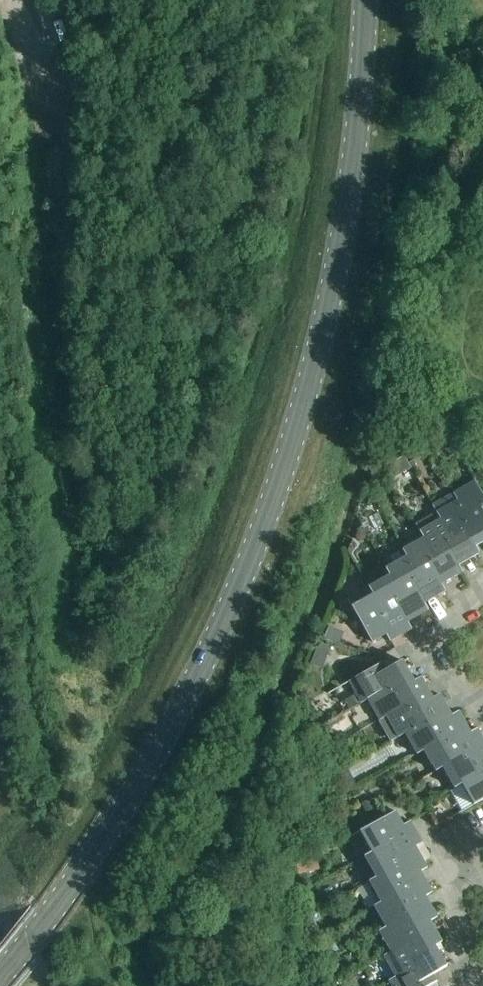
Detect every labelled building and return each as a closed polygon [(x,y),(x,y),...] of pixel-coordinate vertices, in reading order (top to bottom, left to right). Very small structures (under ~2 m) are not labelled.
[(392,464),(385,468),(392,480),(399,476),(392,464)] [(453,495),(457,502),(458,502),(470,523),(482,516),(482,496),(475,482),(453,495)] [(436,514),(440,520),(441,520),(453,542),(467,534),(475,548),(476,548),(482,544),(482,516),(470,523),(458,502),(457,502),(453,495),(432,507),(436,514)] [(416,525),(423,539),(424,539),(436,561),(450,553),(458,567),(459,567),(479,555),(476,548),(475,548),(467,534),(453,542),(441,520),(440,520),(436,514),(416,525)] [(402,551),(406,558),(407,558),(419,580),(433,572),(441,586),(442,586),(463,574),(459,567),(458,567),(450,553),(436,561),(424,539),(423,539),(402,551)] [(385,570),(389,577),(390,576),(402,598),(416,591),(424,605),(425,604),(446,593),(442,586),(441,586),(433,572),(419,580),(407,558),(406,558),(385,570)] [(389,577),(368,589),(372,596),(373,596),(385,617),(399,609),(407,623),(429,611),(425,604),(424,605),(416,591),(402,598),(390,576),(389,577)] [(372,596),(368,589),(348,600),(372,644),(407,623),(399,609),(385,617),(373,596),(372,596)] [(317,650),(310,665),(322,670),(329,655),(317,650)] [(368,701),(380,722),(387,718),(386,718),(408,705),(400,692),(414,683),(402,662),(388,670),(389,670),(381,674),(389,688),(368,700),(368,701)] [(361,705),(368,701),(368,700),(389,688),(381,674),(389,670),(388,670),(384,663),(348,683),(361,705)] [(391,743),(405,735),(427,722),(419,708),(433,700),(421,679),(414,683),(400,692),(408,705),(386,718),(387,718),(380,722),(391,743)] [(417,756),(424,752),(424,751),(446,739),(438,725),(452,717),(440,696),(433,700),(419,708),(427,722),(405,735),(417,756)] [(436,773),(443,769),(443,768),(465,756),(457,742),(471,734),(470,734),(459,713),(452,717),(438,725),(446,739),(424,751),(424,752),(436,773)] [(462,786),(462,785),(482,773),(482,772),(475,759),(482,755),(482,740),(477,730),(470,734),(471,734),(457,742),(465,756),(443,768),(443,769),(455,790),(462,786)] [(462,786),(474,807),(482,801),(482,773),(462,785),(462,786)] [(354,782),(347,786),(350,792),(358,788),(354,782)] [(373,808),(369,800),(361,805),(365,812),(373,808)] [(360,833),(371,854),(372,854),(394,842),(401,856),(415,848),(395,813),(360,833)] [(357,862),(369,883),(376,879),(377,879),(398,867),(406,881),(420,873),(421,873),(428,869),(415,848),(401,856),(394,842),(372,854),(371,854),(357,862)] [(294,853),(298,875),(319,870),(315,849),(294,853)] [(369,883),(381,903),(381,904),(403,891),(411,905),(425,897),(425,898),(432,894),(421,873),(420,873),(406,881),(398,867),(377,879),(376,879),(369,883)] [(374,907),(386,928),(386,929),(408,917),(416,930),(430,922),(430,923),(437,919),(425,898),(425,897),(411,905),(403,891),(381,904),(381,903),(374,907)] [(379,932),(391,953),(391,954),(413,942),(421,955),(435,947),(435,948),(442,944),(430,923),(430,922),(416,930),(408,917),(386,929),(386,928),(379,932)] [(323,954),(331,956),(339,951),(335,944),(327,942),(320,947),(323,954)] [(384,957),(396,978),(418,966),(425,980),(433,976),(447,969),(435,948),(435,947),(421,955),(413,942),(391,954),(391,953),(384,957)] [(396,978),(389,982),(391,985),(432,985),(437,983),(433,976),(425,980),(418,966),(396,978)]
